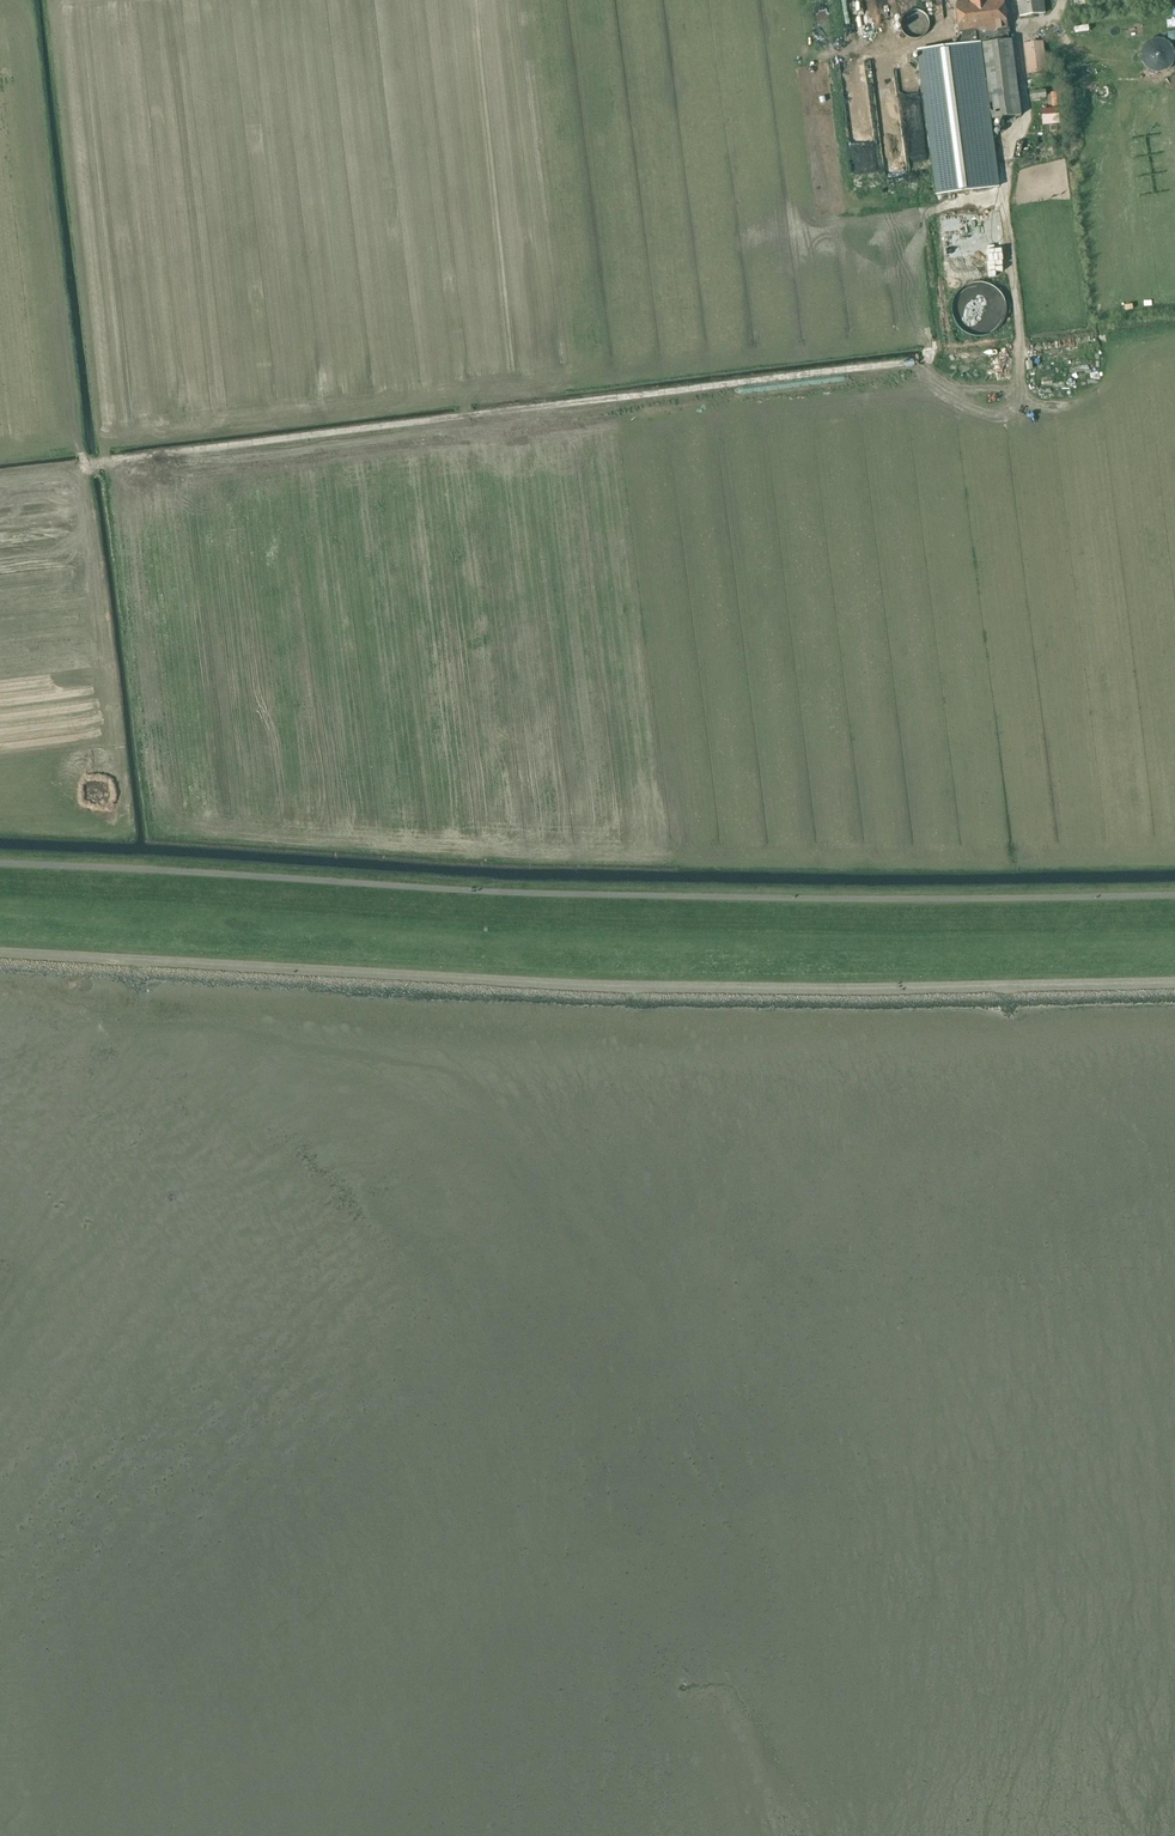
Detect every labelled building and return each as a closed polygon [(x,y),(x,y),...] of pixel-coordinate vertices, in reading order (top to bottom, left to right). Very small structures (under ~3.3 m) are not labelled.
[(992,155),(978,45),(982,44),(992,120),(1021,116),(1011,41),(1008,41),(1003,0),(956,0),(957,3),(955,4),(961,47),(919,52),(933,163),(937,196),(997,189),(993,155),(992,155)] [(1020,17),(1044,14),(1042,0),(1018,0),(1020,17)] [(909,14),(912,26),(920,24),(920,26),(925,25),(923,19),(919,20),(917,12),(909,14)] [(1043,42),(1024,45),(1028,74),(1047,72),(1043,42)] [(1046,98),(1045,90),(1030,92),(1031,100),(1046,98)] [(1057,110),(1042,111),(1043,123),(1058,122),(1057,110)] [(876,124),(854,124),(854,135),(876,136),(876,124)] [(859,147),(861,172),(882,170),(880,146),(859,147)]
